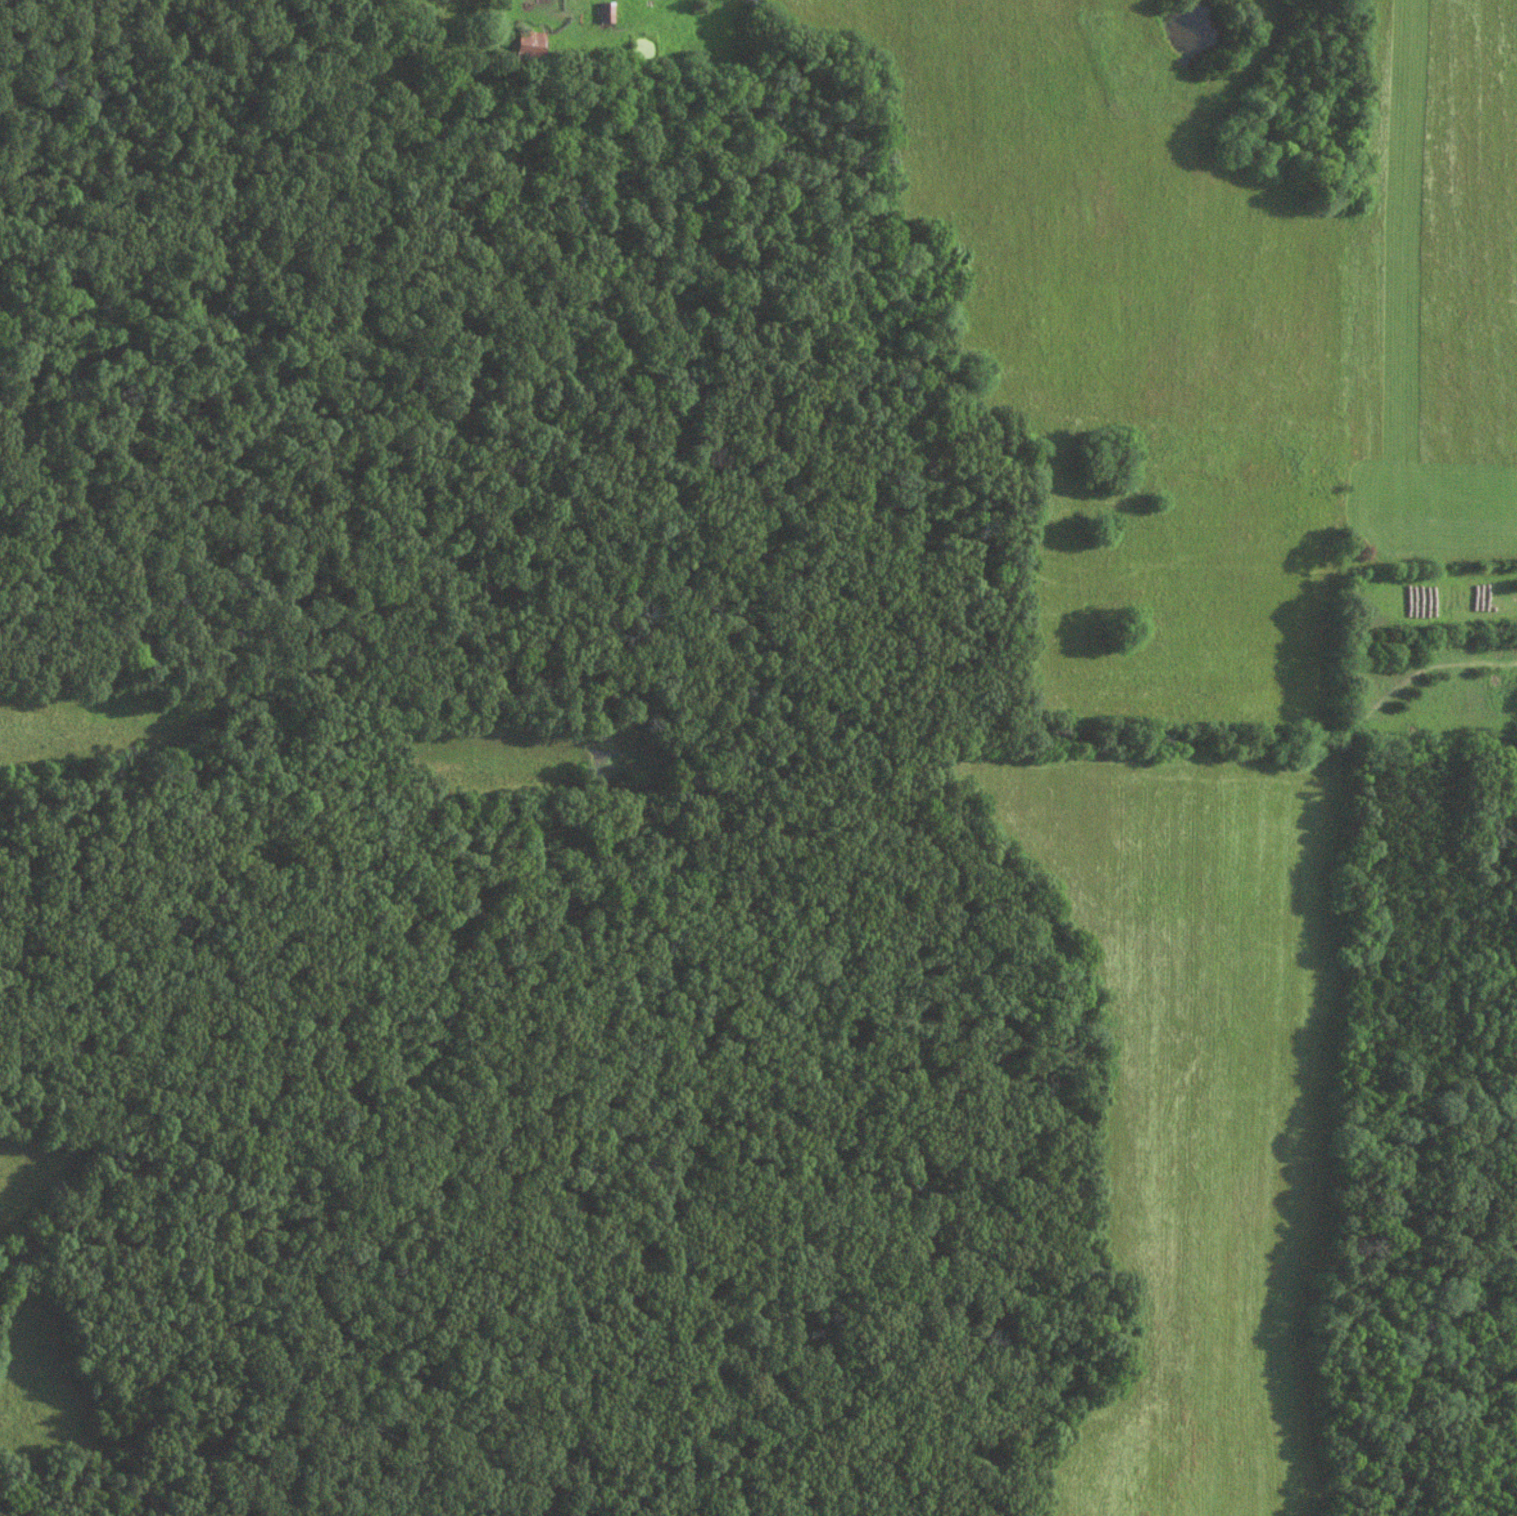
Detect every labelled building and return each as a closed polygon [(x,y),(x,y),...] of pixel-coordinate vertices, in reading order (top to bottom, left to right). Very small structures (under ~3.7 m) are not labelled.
[(603,24),(615,20),(609,4),(597,8),(603,24)] [(516,63),(543,63),(544,33),(516,32),(516,63)]
